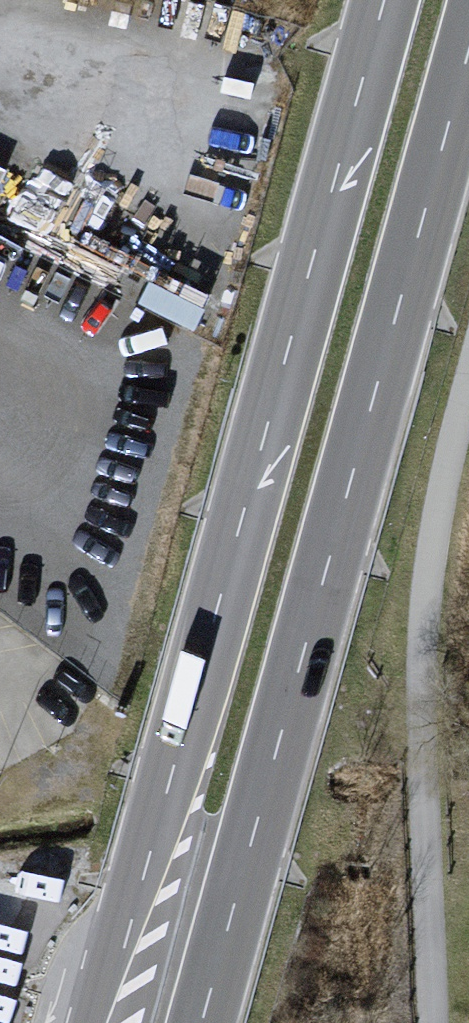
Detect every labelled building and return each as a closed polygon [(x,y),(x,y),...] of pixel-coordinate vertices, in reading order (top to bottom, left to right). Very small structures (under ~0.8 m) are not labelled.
[(12,168),(0,163),(0,194),(12,168)]
